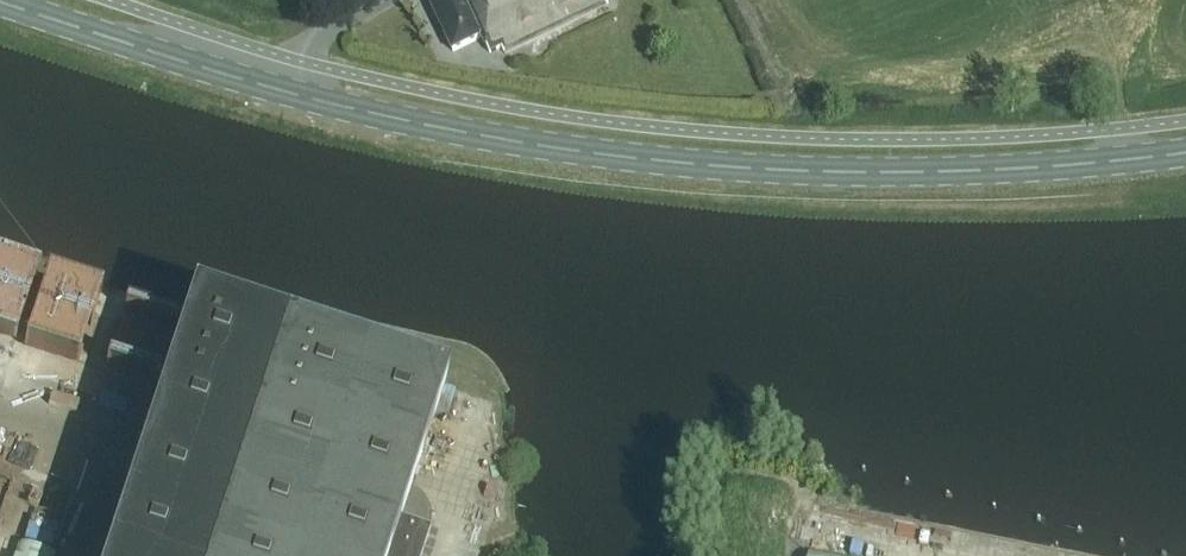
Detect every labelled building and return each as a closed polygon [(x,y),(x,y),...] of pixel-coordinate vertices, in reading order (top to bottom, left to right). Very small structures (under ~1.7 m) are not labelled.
[(606,0),(436,0),(430,3),(453,52),(483,38),(490,54),(502,48),(505,55),(609,6),(606,0)] [(288,338),(190,305),(107,555),(419,555),(429,527),(430,523),(430,517),(429,512),(428,507),(426,502),(423,498),(419,495),(415,492),(410,490),(444,391),(288,338)] [(56,555),(20,544),(16,555),(55,555),(56,555)]
